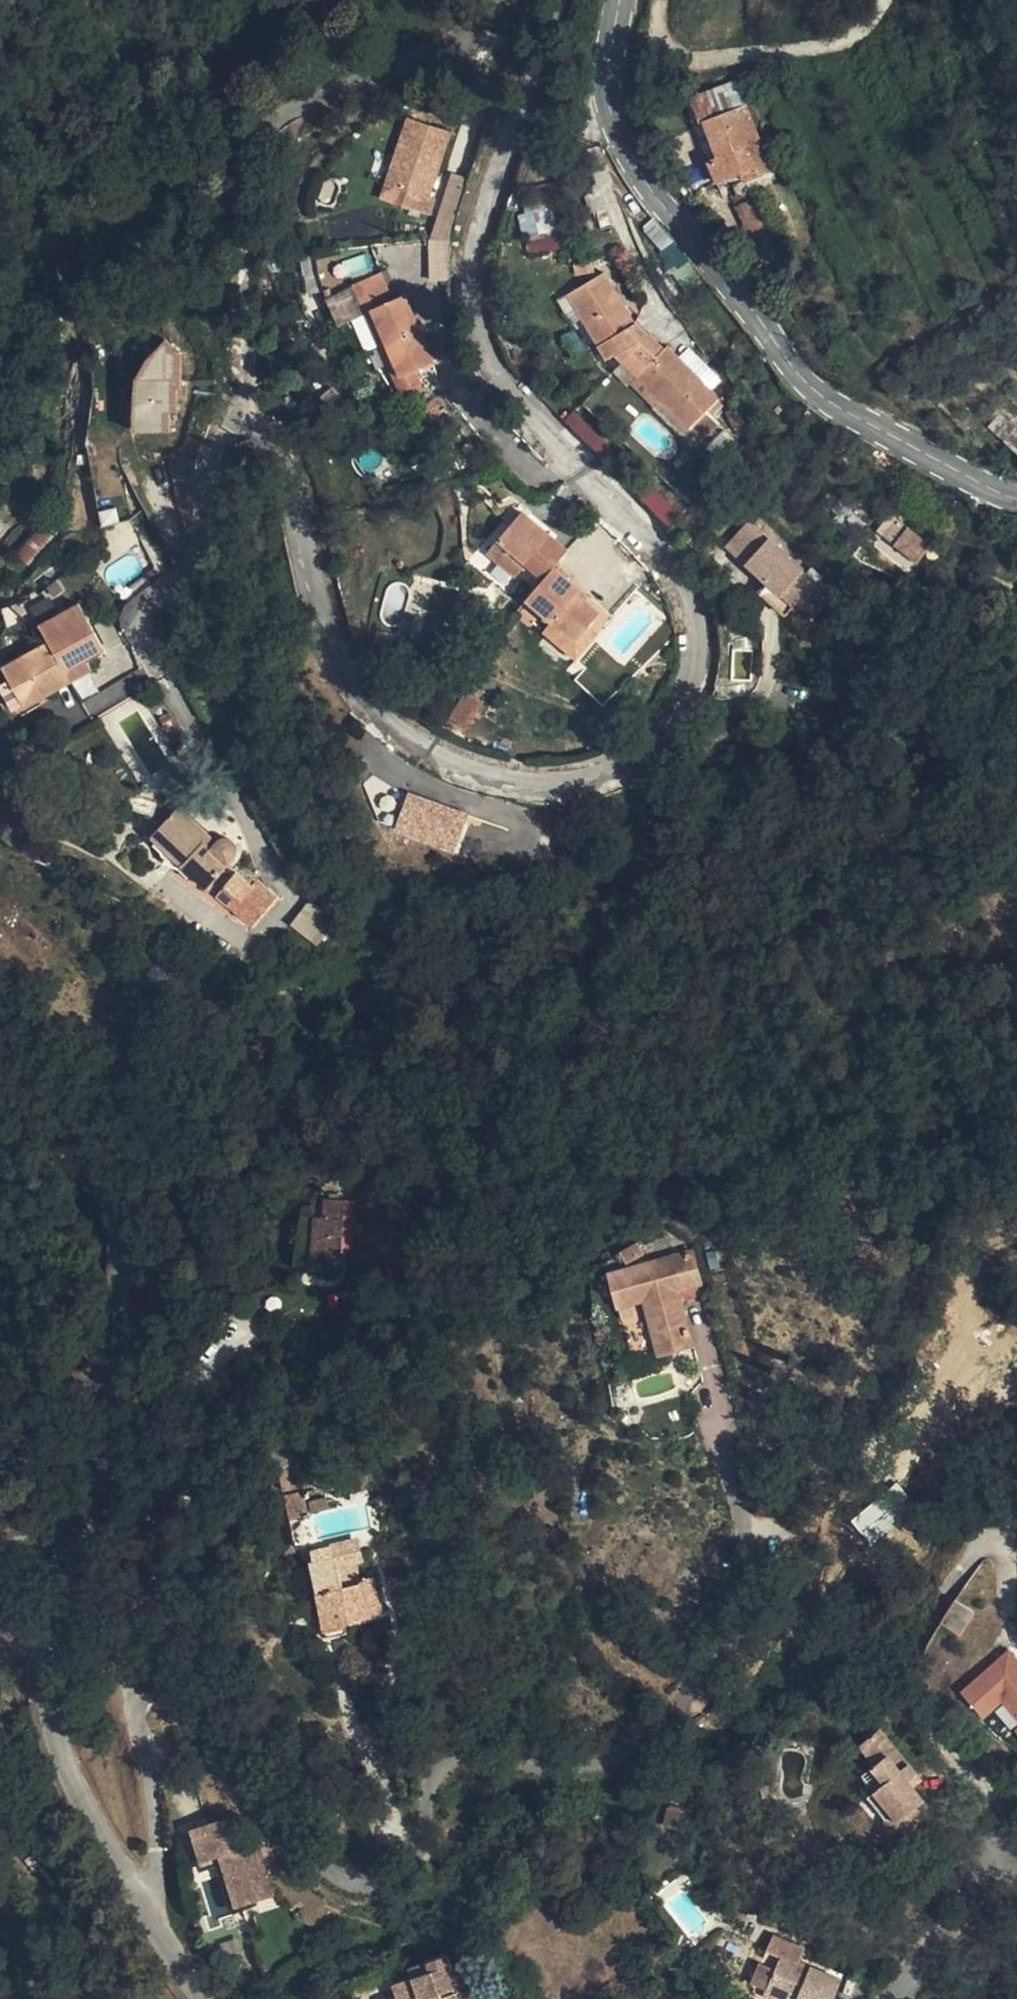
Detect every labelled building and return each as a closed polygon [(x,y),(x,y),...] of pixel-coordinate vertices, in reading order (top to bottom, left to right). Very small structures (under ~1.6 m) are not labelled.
[(744,119),(704,136),(718,172),(708,177),(716,196),(742,185),(748,197),(772,187),(744,119)] [(453,142),(410,128),(388,195),(408,201),(403,216),(432,225),(436,210),(431,209),(453,142)] [(718,172),(704,136),(693,140),(708,177),(718,172)] [(558,251),(557,234),(541,234),(540,211),(524,212),(526,252),(558,251)] [(393,272),(381,278),(394,306),(406,300),(393,272)] [(621,333),(630,328),(598,276),(550,306),(591,373),(600,367),(630,348),(621,333)] [(381,278),(353,292),(366,319),(374,316),(400,372),(412,397),(433,387),(426,373),(437,366),(406,300),(394,306),(381,278)] [(366,319),(353,292),(328,304),(333,317),(341,313),(349,327),(366,319)] [(374,316),(366,319),(392,376),(400,372),(374,316)] [(640,343),(630,328),(621,333),(630,348),(634,346),(640,343)] [(634,346),(630,348),(600,367),(623,391),(646,415),(685,455),(704,438),(696,429),(691,423),(702,414),(704,412),(652,358),(648,362),(634,346)] [(712,389),(721,379),(690,349),(681,359),(712,389)] [(134,445),(168,442),(167,423),(174,422),(173,398),(177,398),(175,364),(157,350),(138,374),(130,392),(128,407),(134,445)] [(400,372),(392,376),(404,401),(412,397),(400,372)] [(706,419),(702,414),(691,423),(696,429),(706,419)] [(982,434),(999,449),(1011,436),(994,421),(982,434)] [(716,546),(754,581),(780,604),(785,609),(808,583),(738,521),(716,546)] [(532,593),(545,577),(558,561),(510,524),(474,568),(505,593),(516,579),(532,593)] [(893,556),(906,565),(917,548),(904,539),(893,556)] [(917,548),(906,565),(927,579),(937,562),(917,548)] [(626,574),(595,551),(583,565),(612,588),(626,574)] [(570,598),(545,577),(532,593),(517,612),(544,634),(567,653),(582,635),(584,632),(590,625),(577,614),(565,605),(570,598)] [(780,604),(754,581),(746,590),(772,613),(780,604)] [(583,608),(570,598),(565,605),(577,614),(583,608)] [(21,660),(0,670),(0,673),(5,685),(17,712),(32,705),(63,691),(86,680),(82,671),(101,661),(79,615),(39,634),(45,649),(21,660)] [(600,632),(590,625),(584,632),(592,639),(600,632)] [(567,653),(544,634),(536,643),(568,668),(590,642),(582,635),(567,653)] [(17,712),(5,685),(0,688),(0,704),(5,714),(8,715),(15,722),(34,713),(32,705),(17,712)] [(479,713),(464,701),(446,723),(462,736),(479,713)] [(443,862),(456,829),(397,806),(384,838),(443,862)] [(228,865),(202,843),(183,867),(207,888),(228,865)] [(252,926),(271,903),(236,873),(216,896),(252,926)] [(307,902),(289,924),(316,946),(335,924),(307,902)] [(339,1278),(340,1261),(342,1212),(344,1212),(344,1201),(344,1200),(324,1199),(324,1219),(314,1219),(312,1262),(325,1262),(325,1278),(339,1278)] [(342,1212),(340,1261),(350,1261),(354,1202),(344,1201),(344,1212),(342,1212)] [(637,1242),(621,1251),(628,1263),(644,1253),(637,1242)] [(645,1301),(659,1354),(692,1345),(680,1301),(703,1295),(692,1253),(612,1274),(620,1308),(634,1304),(645,1301)] [(311,1277),(325,1278),(325,1262),(312,1262),(311,1277)] [(634,1304),(620,1308),(624,1320),(637,1317),(634,1304)] [(664,1370),(659,1354),(628,1362),(632,1377),(664,1370)] [(300,1488),(295,1464),(281,1467),(286,1492),(300,1488)] [(312,1545),(300,1492),(286,1495),(298,1548),(312,1545)] [(310,1501),(312,1512),(330,1507),(327,1497),(310,1501)] [(852,1520),(870,1544),(899,1522),(881,1498),(852,1520)] [(341,1588),(332,1546),(311,1551),(320,1593),(318,1593),(328,1638),(350,1633),(348,1623),(384,1615),(381,1603),(379,1603),(373,1578),(360,1581),(360,1584),(341,1588)] [(1008,1650),(961,1691),(983,1717),(1002,1701),(1016,1718),(1016,1660),(1008,1650)] [(876,1764),(872,1767),(884,1783),(875,1790),(888,1806),(886,1818),(883,1836),(917,1840),(920,1816),(926,1817),(928,1805),(913,1787),(908,1781),(916,1774),(902,1757),(914,1748),(892,1721),(861,1745),(876,1764)] [(884,1783),(872,1767),(862,1776),(875,1790),(884,1783)] [(922,1781),(916,1774),(908,1781),(913,1787),(922,1781)] [(888,1806),(875,1790),(867,1796),(886,1818),(888,1806)] [(920,1816),(917,1840),(922,1840),(926,1817),(920,1816)] [(291,1871),(270,1845),(254,1848),(252,1844),(240,1846),(236,1830),(239,1829),(237,1824),(199,1834),(208,1864),(237,1855),(251,1907),(283,1897),(277,1876),(291,1871)] [(439,1994),(441,1998),(473,1998),(469,1988),(459,1992),(452,1973),(446,1955),(408,1967),(412,1977),(396,1983),(402,1998),(425,1998),(439,1994)] [(767,1989),(792,1998),(833,1998),(841,1980),(782,1955),(776,1969),(767,1989)] [(751,1983),(767,1989),(776,1969),(760,1963),(751,1983)] [(470,1966),(452,1973),(459,1992),(469,1988),(476,1985),(470,1966)] [(838,1993),(850,1998),(864,1998),(873,1980),(849,1968),(838,1993)] [(767,1989),(765,1996),(772,1998),(792,1998),(767,1989)]
